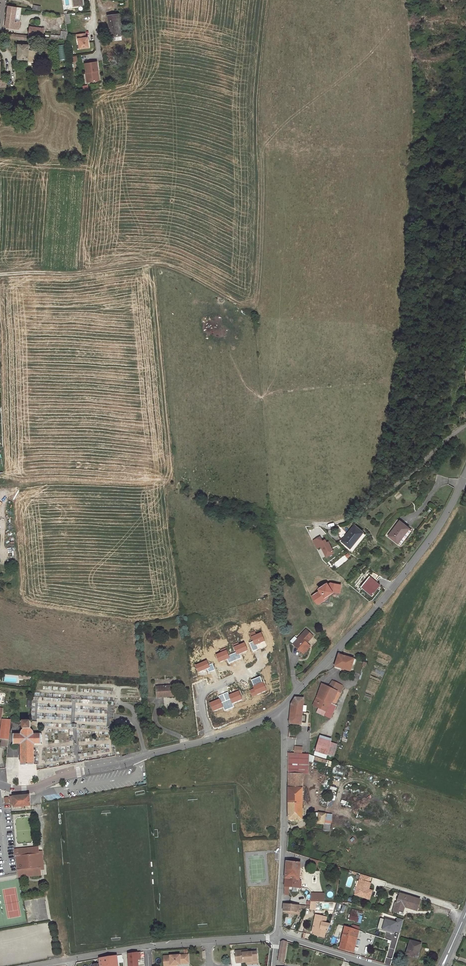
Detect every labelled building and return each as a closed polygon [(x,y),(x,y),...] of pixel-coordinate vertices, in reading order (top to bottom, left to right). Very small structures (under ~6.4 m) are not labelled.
[(15,21),(17,7),(9,6),(5,27),(18,29),(19,22),(15,21)] [(120,27),(118,14),(108,16),(109,26),(111,26),(111,29),(110,30),(111,37),(112,41),(122,39),(121,35),(122,35),(121,27),(120,27)] [(42,37),(43,28),(31,27),(30,36),(38,36),(42,37)] [(89,47),(88,37),(85,38),(85,33),(77,34),(77,39),(78,39),(80,49),(89,47)] [(28,60),(29,45),(19,45),(18,59),(28,60)] [(67,59),(64,45),(56,46),(58,61),(67,59)] [(98,71),(97,62),(85,64),(86,73),(86,77),(89,76),(90,82),(99,80),(98,74),(97,74),(96,71),(98,71)] [(400,521),(389,536),(397,542),(402,535),(403,536),(409,528),(400,521)] [(340,533),(337,535),(343,539),(346,535),(347,533),(354,525),(351,522),(348,524),(340,533)] [(343,539),(342,541),(350,548),(363,532),(354,525),(347,533),(348,534),(346,536),(346,535),(343,539)] [(402,535),(397,542),(401,545),(412,530),(409,528),(403,536),(402,535)] [(363,532),(350,548),(353,550),(366,534),(363,532)] [(320,537),(312,540),(316,548),(321,546),(326,556),(334,552),(328,542),(327,542),(324,544),(322,541),(320,537)] [(342,541),(341,542),(352,551),(353,550),(350,548),(342,541)] [(369,576),(362,585),(373,593),(380,585),(376,582),(375,581),(369,576)] [(320,591),(315,594),(320,601),(316,603),(322,604),(323,602),(324,597),(327,598),(327,595),(333,591),(339,592),(341,584),(331,582),(328,584),(327,583),(318,589),(320,591)] [(362,585),(361,586),(372,595),(373,593),(362,585)] [(324,597),(323,602),(329,603),(330,596),(335,593),(339,594),(339,592),(333,591),(327,595),(327,598),(324,597)] [(298,639),(293,644),(302,652),(308,646),(306,644),(307,643),(313,636),(306,630),(298,639)] [(255,631),(249,633),(254,644),(265,641),(261,632),(257,634),(255,631)] [(238,641),(232,644),(237,655),(248,650),(244,642),(239,644),(238,641)] [(308,646),(302,652),(304,654),(310,646),(307,643),(306,644),(308,646)] [(225,647),(220,649),(221,652),(215,654),(219,662),(229,658),(225,647)] [(354,660),(354,659),(345,657),(343,656),(339,655),(335,667),(350,671),(353,664),(354,660)] [(207,659),(195,664),(198,672),(209,668),(207,659)] [(332,681),(329,687),(322,684),(317,698),(313,705),(318,708),(327,712),(331,703),(335,704),(341,693),(337,691),(338,689),(342,691),(343,687),(339,686),(340,685),(332,681)] [(263,682),(253,686),(253,688),(249,690),(251,696),(257,694),(267,691),(263,682)] [(156,687),(157,698),(169,697),(169,695),(173,695),(172,686),(156,687)] [(239,690),(229,694),(232,704),(242,699),(239,690)] [(219,698),(209,703),(212,711),(223,708),(219,698)] [(303,705),(304,699),(295,698),(291,704),(290,720),(291,723),(301,724),(302,711),(303,705)] [(325,715),(330,716),(335,705),(335,704),(331,703),(327,712),(325,715)] [(0,739),(2,739),(9,740),(11,720),(2,719),(2,724),(0,739)] [(21,758),(22,765),(34,765),(34,757),(35,757),(34,757),(34,751),(35,751),(35,750),(34,750),(34,744),(41,744),(42,744),(41,743),(41,735),(42,734),(41,734),(40,734),(33,735),(33,732),(33,731),(32,731),(31,730),(31,724),(31,722),(23,722),(23,730),(22,730),(22,731),(21,732),(21,733),(21,735),(17,735),(14,735),(13,734),(13,735),(14,744),(13,745),(14,744),(21,744),(21,750),(20,750),(20,751),(21,751),(21,757),(20,757),(20,758),(21,758)] [(331,742),(319,739),(316,751),(327,755),(331,742)] [(337,744),(331,742),(327,755),(333,756),(337,744)] [(294,753),(288,753),(288,774),(303,774),(308,775),(309,755),(302,754),(294,753)] [(334,764),(333,772),(342,774),(344,767),(334,764)] [(302,820),(303,774),(288,774),(289,820),(302,820)] [(30,795),(10,797),(11,804),(14,804),(14,807),(31,806),(30,795)] [(32,813),(12,814),(13,835),(33,834),(32,813)] [(324,824),(326,814),(319,813),(318,823),(324,824)] [(331,815),(326,814),(324,824),(323,830),(329,831),(331,815)] [(16,856),(19,878),(41,875),(41,870),(41,867),(38,868),(37,858),(40,858),(39,852),(39,847),(15,849),(15,856),(16,856)] [(318,861),(311,859),(309,866),(316,868),(318,861)] [(287,861),(285,886),(289,887),(299,888),(301,863),(287,861)] [(370,877),(361,874),(355,895),(369,899),(372,891),(369,890),(367,889),(369,882),(370,877)] [(420,900),(400,894),(397,904),(398,904),(395,913),(399,914),(399,913),(403,914),(403,913),(405,906),(407,906),(407,907),(417,910),(420,900)] [(299,912),(299,907),(301,907),(305,908),(305,906),(284,904),(283,911),(299,912)] [(352,909),(350,919),(358,921),(359,915),(362,916),(363,912),(352,909)] [(327,933),(330,924),(325,923),(326,917),(316,914),(312,932),(314,932),(314,935),(324,937),(325,933),(327,933)] [(397,936),(401,921),(395,919),(393,924),(378,919),(375,929),(394,935),(397,936)] [(340,949),(353,952),(359,931),(358,931),(352,929),(345,927),(340,949)] [(410,941),(406,954),(417,957),(421,944),(410,941)] [(247,950),(235,951),(236,963),(247,962),(252,962),(252,961),(258,961),(257,952),(248,952),(247,950)] [(129,954),(129,965),(138,965),(138,959),(140,959),(140,952),(129,954)] [(189,954),(164,956),(164,965),(181,964),(190,963),(189,954)] [(99,958),(100,964),(100,965),(118,965),(117,956),(99,958)]
